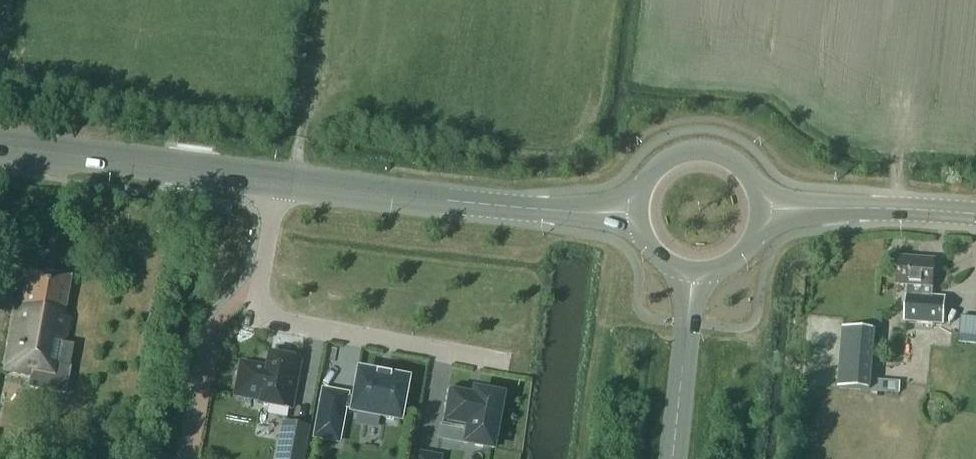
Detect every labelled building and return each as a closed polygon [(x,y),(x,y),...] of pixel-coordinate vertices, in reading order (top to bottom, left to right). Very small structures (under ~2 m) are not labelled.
[(909,286),(906,322),(943,325),(945,298),(932,297),(933,288),(935,260),(899,258),(897,285),(909,286)] [(16,307),(5,371),(31,375),(41,377),(41,374),(59,377),(61,366),(70,368),(74,346),(65,344),(70,317),(64,316),(70,278),(29,271),(22,308),(16,307)] [(960,335),(975,335),(975,317),(960,317),(960,335)] [(838,388),(872,390),(877,331),(843,328),(838,388)] [(291,410),(300,362),(270,356),(268,369),(241,364),(236,395),(262,400),(261,404),(291,410)] [(315,438),(338,442),(344,409),(352,411),(352,412),(399,421),(406,382),(389,379),(389,377),(387,377),(387,378),(379,377),(379,375),(376,375),(376,376),(359,373),(354,399),(347,398),(347,395),(323,391),(315,438)] [(500,400),(448,389),(441,427),(469,432),(467,444),(493,449),(497,430),(494,430),(500,400)] [(310,427),(306,426),(281,422),(275,458),(305,458),(310,427)]
